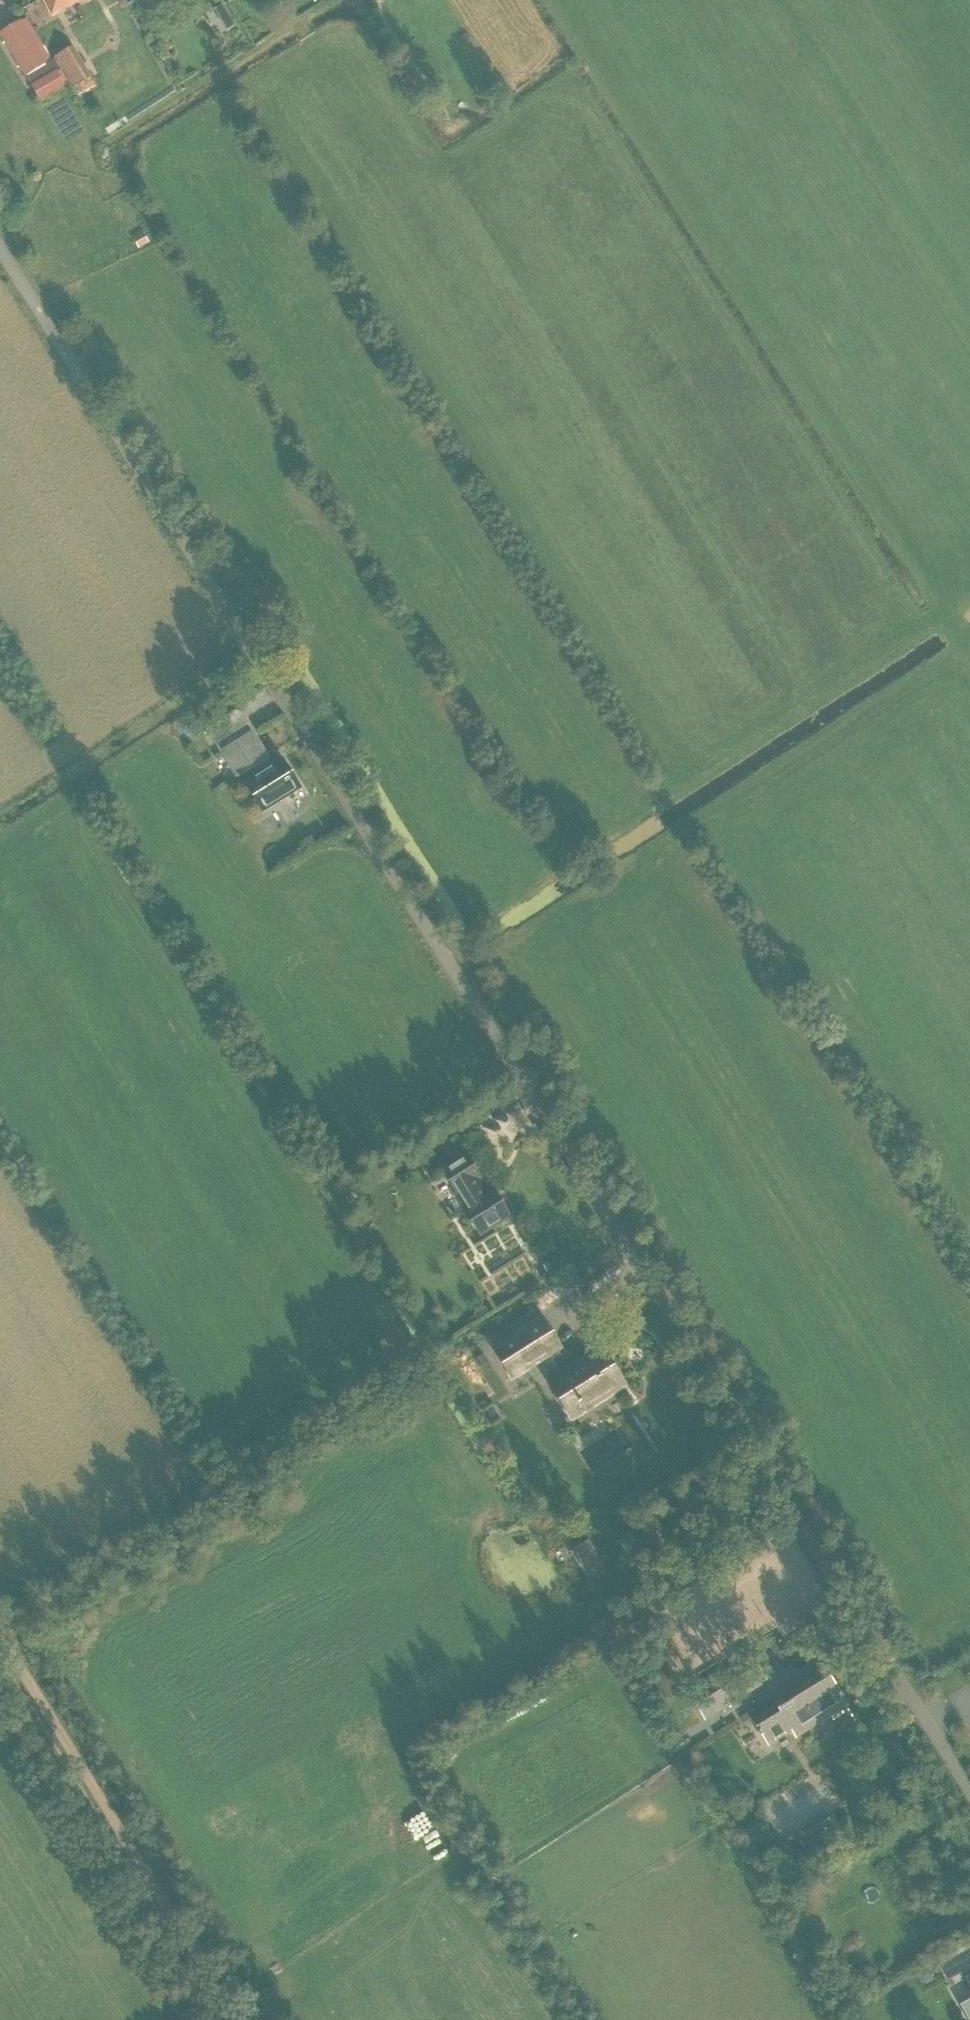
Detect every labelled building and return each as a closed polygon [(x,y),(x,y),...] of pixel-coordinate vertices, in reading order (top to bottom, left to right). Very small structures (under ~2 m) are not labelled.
[(52,16),(82,0),(44,0),(52,16)] [(41,101),(65,86),(57,73),(61,70),(55,59),(47,64),(47,62),(51,59),(26,19),(22,22),(21,20),(0,33),(0,35),(41,101)] [(54,56),(73,89),(75,88),(79,95),(96,85),(73,45),(54,56)] [(142,232),(133,237),(140,249),(149,243),(142,232)] [(218,746),(248,726),(239,711),(208,731),(218,746)] [(245,782),(263,810),(299,788),(282,760),(272,766),(266,757),(268,756),(253,733),(222,753),(237,775),(251,766),(257,775),(245,782)] [(476,1176),(478,1175),(465,1155),(443,1169),(467,1206),(464,1207),(480,1233),(508,1216),(495,1195),(490,1198),(476,1176)] [(562,1372),(549,1379),(573,1416),(624,1385),(600,1347),(568,1367),(558,1350),(562,1347),(548,1325),(532,1335),(526,1325),(493,1347),(513,1379),(552,1355),(562,1372)] [(599,1556),(585,1564),(591,1575),(605,1567),(599,1556)] [(640,1661),(668,1702),(685,1690),(657,1649),(640,1661)] [(692,1701),(705,1721),(768,1682),(756,1662),(692,1701)] [(834,1721),(850,1711),(825,1670),(776,1700),(778,1705),(755,1719),(770,1742),(792,1728),(796,1733),(828,1712),(834,1721)] [(960,2003),(969,2019),(969,1997),(960,2003)]
